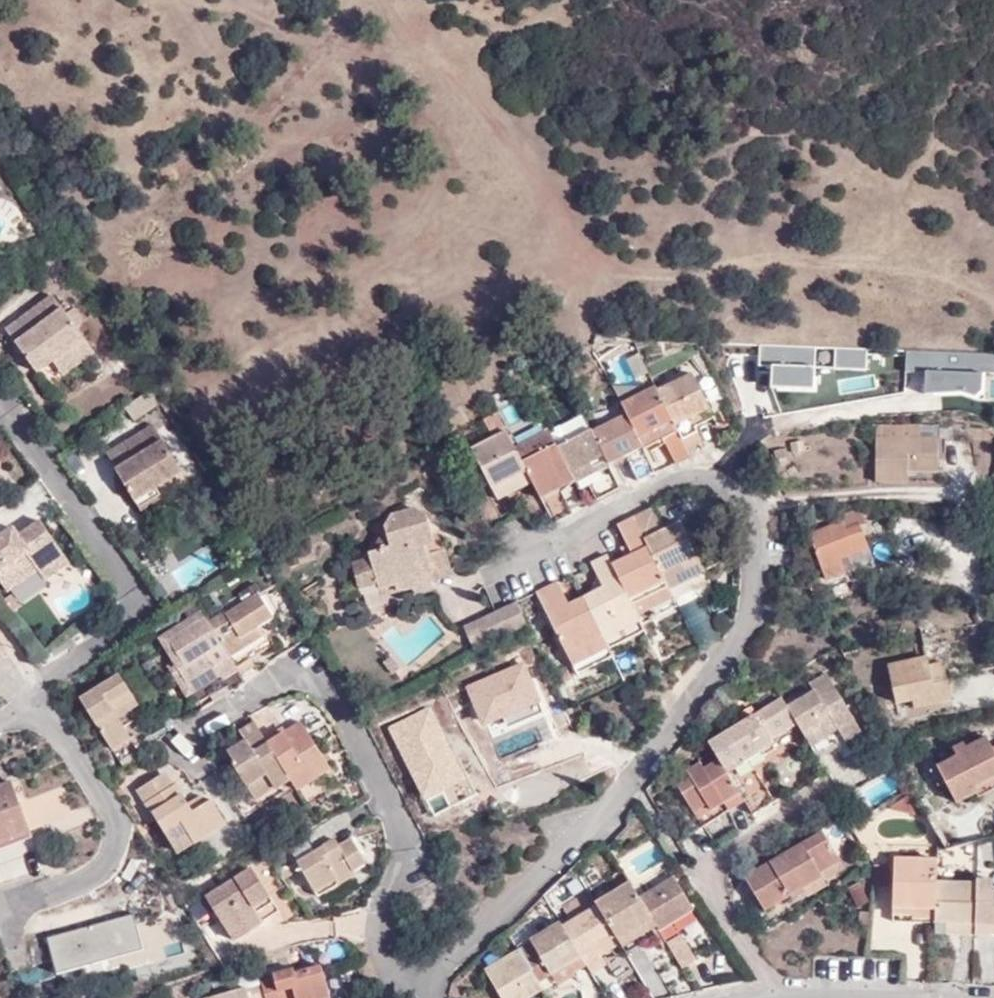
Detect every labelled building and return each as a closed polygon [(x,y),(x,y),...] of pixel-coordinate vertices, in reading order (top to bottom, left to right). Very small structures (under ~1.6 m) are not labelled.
[(52,294),(5,328),(37,371),(83,336),(52,294)] [(83,336),(37,371),(47,385),(94,351),(83,336)] [(771,386),(814,388),(814,368),(815,349),(761,346),(760,366),(772,367),(771,386)] [(835,368),(866,369),(867,349),(836,348),(835,368)] [(993,373),(993,354),(907,351),(906,373),(926,374),(925,394),(961,391),(976,397),(982,391),(982,374),(993,373)] [(657,393),(686,451),(700,445),(694,430),(690,421),(707,412),(688,377),(657,393)] [(676,465),(689,458),(686,451),(657,393),(655,388),(621,404),(626,416),(646,452),(664,443),(676,465)] [(690,421),(694,430),(712,420),(707,412),(690,421)] [(638,483),(656,474),(646,452),(626,416),(593,432),(612,469),(627,461),(638,483)] [(487,426),(496,444),(510,436),(500,417),(487,426)] [(875,424),(875,434),(917,437),(917,424),(875,424)] [(134,457),(114,467),(141,509),(162,497),(156,487),(182,472),(152,425),(138,432),(133,425),(121,432),(125,439),(134,457)] [(557,448),(547,431),(516,448),(535,485),(545,504),(556,524),(574,515),(565,495),(577,488),(557,448)] [(593,432),(592,431),(557,448),(577,488),(588,482),(600,502),(623,491),(612,469),(593,432)] [(917,437),(875,434),(875,481),(906,480),(907,470),(936,470),(936,436),(917,437)] [(477,453),(503,502),(535,485),(516,448),(511,438),(510,436),(496,444),(477,453)] [(104,451),(114,467),(134,457),(125,439),(104,451)] [(415,574),(449,565),(439,537),(433,538),(423,511),(412,506),(389,513),(384,525),(388,544),(374,547),(369,550),(370,556),(379,586),(396,581),(397,588),(417,582),(415,574)] [(871,525),(863,509),(850,516),(849,513),(836,516),(840,526),(810,536),(827,578),(847,572),(842,559),(871,549),(866,526),(871,525)] [(666,531),(656,511),(635,521),(671,594),(692,584),(687,572),(701,563),(682,524),(666,531)] [(0,536),(0,578),(8,589),(38,568),(45,577),(70,560),(41,519),(19,534),(17,535),(3,533),(0,536)] [(671,594),(635,521),(621,528),(635,559),(631,560),(637,569),(618,578),(634,611),(671,594)] [(388,544),(384,525),(374,547),(388,544)] [(13,526),(3,533),(17,535),(19,534),(13,526)] [(361,591),(379,586),(370,556),(352,561),(361,591)] [(637,569),(631,560),(614,570),(618,578),(637,569)] [(620,634),(641,624),(634,611),(618,578),(614,570),(610,561),(596,568),(607,591),(585,602),(600,633),(615,624),(620,634)] [(675,601),(676,605),(698,595),(697,590),(711,583),(701,563),(687,572),(692,584),(671,594),(675,601)] [(451,572),(449,565),(415,574),(417,582),(451,572)] [(381,592),(397,588),(396,581),(379,586),(381,592)] [(539,594),(576,663),(595,655),(589,644),(603,638),(600,633),(585,602),(584,599),(569,606),(559,584),(539,594)] [(222,609),(205,621),(239,672),(252,664),(242,646),(262,636),(255,625),(252,619),(267,608),(253,585),(237,596),(241,603),(225,613),(222,609)] [(641,624),(644,629),(653,625),(648,615),(675,601),(671,594),(634,611),(641,624)] [(515,605),(514,601),(509,603),(477,619),(484,638),(523,624),(515,605)] [(477,619),(509,603),(464,619),(472,643),(484,638),(477,619)] [(519,604),(515,605),(523,624),(528,622),(519,604)] [(271,615),(267,608),(252,619),(255,625),(271,615)] [(205,621),(200,614),(165,637),(181,661),(175,665),(188,686),(215,669),(228,689),(244,679),(239,672),(205,621)] [(611,653),(646,635),(644,629),(641,624),(620,634),(615,624),(600,633),(603,638),(611,653)] [(580,674),(613,658),(611,653),(603,638),(589,644),(595,655),(576,663),(580,674)] [(8,654),(0,644),(0,659),(8,654)] [(933,700),(950,693),(943,662),(929,664),(928,658),(888,667),(894,702),(912,702),(933,700)] [(504,718),(508,727),(543,713),(539,704),(542,702),(526,661),(466,687),(483,727),(504,718)] [(113,709),(133,697),(116,673),(76,697),(121,765),(145,750),(133,732),(128,735),(123,727),(113,709)] [(817,691),(788,706),(800,726),(816,752),(835,741),(830,734),(825,724),(837,717),(843,727),(856,719),(830,674),(812,684),(817,691)] [(952,701),(950,693),(933,700),(925,705),(952,701)] [(136,702),(133,697),(113,709),(123,727),(134,721),(136,702)] [(788,706),(784,700),(710,747),(719,762),(728,775),(764,754),(761,749),(774,742),(800,726),(788,706)] [(425,800),(467,780),(431,707),(388,728),(425,800)] [(825,724),(830,734),(841,728),(843,727),(837,717),(825,724)] [(251,727),(256,724),(253,719),(236,730),(239,734),(251,727)] [(266,740),(292,782),(297,790),(329,769),(297,719),(266,740)] [(863,731),(856,719),(843,727),(841,728),(847,741),(863,731)] [(266,740),(256,724),(251,727),(289,785),(292,782),(266,740)] [(251,727),(239,734),(242,740),(225,751),(234,765),(231,767),(256,807),(289,785),(251,727)] [(993,783),(993,738),(993,737),(973,748),(976,754),(949,769),(956,782),(970,804),(986,795),(983,790),(993,783)] [(779,752),(774,742),(761,749),(764,754),(767,760),(779,752)] [(701,826),(719,816),(715,808),(739,794),(728,775),(719,762),(706,771),(708,774),(695,782),(692,779),(680,787),(701,826)] [(708,774),(706,771),(702,765),(689,772),(692,779),(695,782),(708,774)] [(947,787),(956,782),(949,769),(941,775),(947,787)] [(142,802),(167,784),(158,771),(133,788),(142,802)] [(69,814),(58,784),(16,800),(9,779),(0,782),(0,839),(69,814)] [(190,812),(185,804),(171,783),(167,784),(142,802),(166,841),(185,828),(191,838),(195,843),(225,824),(209,799),(202,803),(190,812)] [(983,790),(986,795),(989,800),(993,798),(993,783),(983,790)] [(892,810),(915,797),(912,791),(885,809),(892,810)] [(719,816),(745,802),(739,794),(715,808),(719,816)] [(200,798),(198,796),(185,804),(190,812),(202,803),(200,798)] [(924,815),(915,797),(892,810),(924,815)] [(172,850),(191,838),(185,828),(166,841),(172,850)] [(819,875),(837,864),(840,861),(822,834),(745,883),(769,914),(801,893),(822,879),(819,875)] [(350,865),(361,859),(350,839),(336,846),(324,853),(320,848),(296,861),(316,897),(356,876),(352,870),(350,865)] [(324,853),(336,846),(333,840),(320,848),(324,853)] [(364,864),(361,859),(350,865),(352,870),(364,864)] [(935,888),(936,863),(906,863),(907,870),(892,870),(892,925),(935,925),(935,888)] [(846,875),(837,864),(819,875),(822,879),(801,893),(808,903),(831,889),(828,886),(846,875)] [(279,910),(248,866),(203,896),(234,941),(279,910)] [(677,878),(638,901),(659,935),(696,913),(677,878)] [(993,933),(993,894),(991,894),(992,881),(976,881),(976,888),(975,938),(989,938),(989,933),(993,933)] [(854,904),(867,902),(863,882),(850,884),(854,904)] [(976,888),(935,888),(935,925),(946,926),(958,926),(959,937),(975,938),(976,888)] [(618,947),(623,956),(659,935),(638,901),(631,889),(596,910),(611,936),(618,947)] [(584,965),(589,974),(607,965),(603,956),(596,946),(611,936),(596,910),(587,895),(562,910),(570,923),(562,928),(580,959),(584,965)] [(866,925),(867,912),(856,912),(856,925),(866,925)] [(48,938),(57,973),(143,950),(135,914),(48,938)] [(560,924),(532,940),(546,965),(532,973),(542,990),(546,997),(561,989),(560,984),(553,973),(580,959),(562,928),(560,924)] [(946,938),(959,937),(958,926),(946,926),(946,938)] [(596,946),(603,956),(618,947),(611,936),(596,946)] [(667,949),(683,976),(701,967),(685,939),(667,949)] [(546,965),(532,940),(484,969),(486,973),(521,953),(532,973),(546,965)] [(486,973),(501,997),(529,997),(542,990),(532,973),(521,953),(486,973)] [(572,974),(584,965),(580,959),(553,973),(560,984),(574,976),(572,974)] [(264,997),(323,997),(329,996),(319,965),(292,974),(290,967),(257,977),(260,982),(264,997)] [(254,997),(264,997),(260,982),(250,985),(254,997)] [(250,985),(208,997),(254,997),(250,985)]
